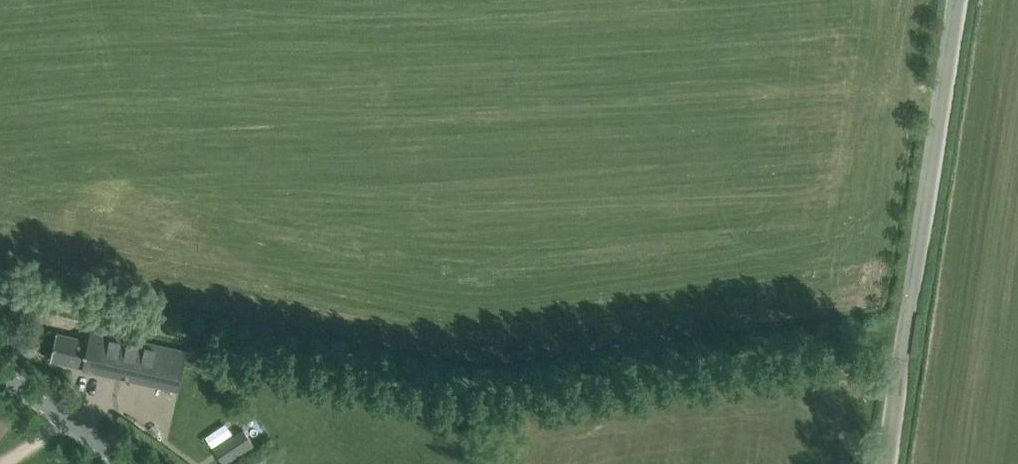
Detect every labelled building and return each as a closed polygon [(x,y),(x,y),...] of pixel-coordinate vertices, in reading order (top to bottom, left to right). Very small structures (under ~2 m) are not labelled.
[(51,360),(179,389),(188,351),(91,329),(89,340),(57,333),(51,360)] [(223,463),(227,463),(256,447),(246,431),(214,449),(223,463)]
